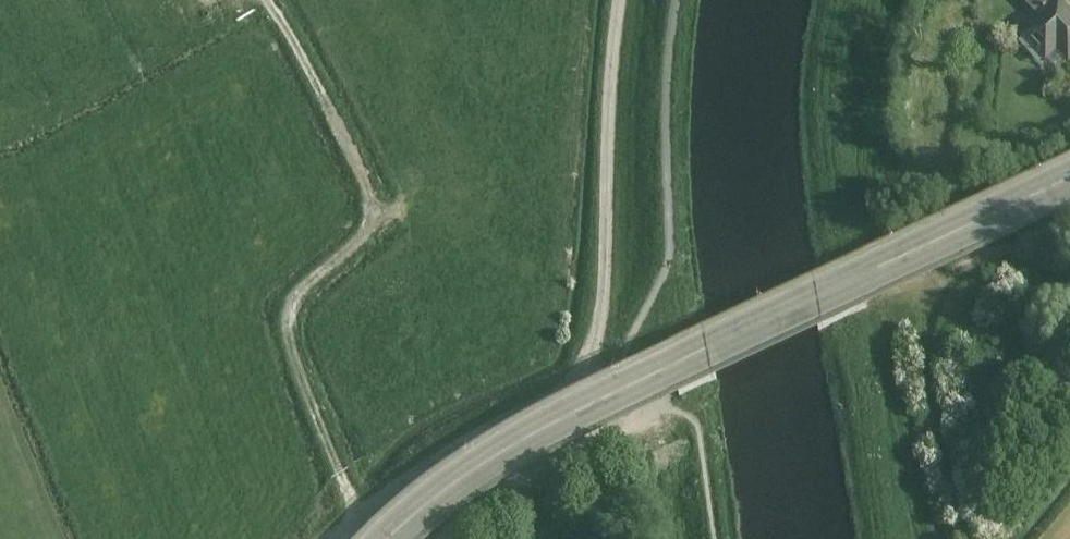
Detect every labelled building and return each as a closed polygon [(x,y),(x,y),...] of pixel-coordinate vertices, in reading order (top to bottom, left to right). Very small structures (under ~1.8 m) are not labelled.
[(1026,38),(1051,64),(1060,55),(1069,66),(1069,8),(1064,2),(1062,4),(1058,0),(1026,0),(1026,2),(1045,21),(1026,38)]
